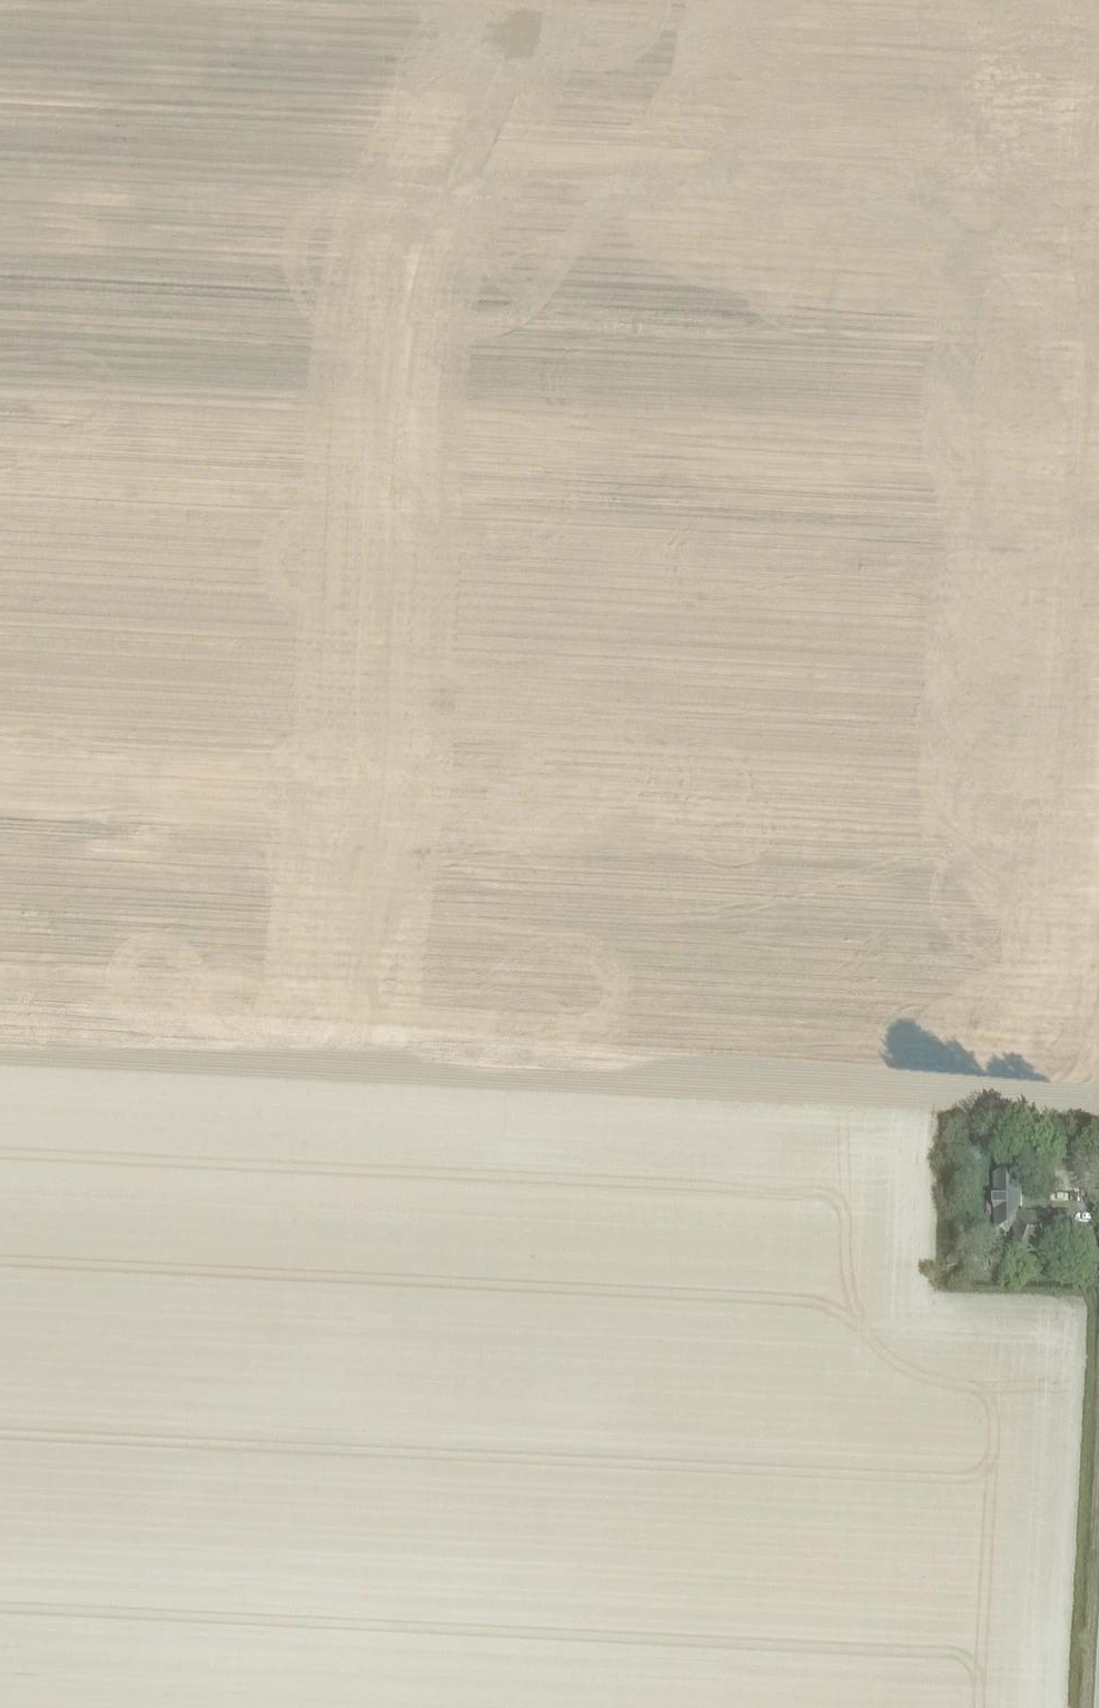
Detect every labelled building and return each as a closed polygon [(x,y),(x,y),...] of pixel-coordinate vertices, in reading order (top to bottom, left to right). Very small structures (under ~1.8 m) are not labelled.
[(1013,1215),(1013,1219),(1012,1219),(1012,1207),(1019,1207),(1019,1175),(993,1175),(994,1231),(1012,1231),(1012,1226),(1013,1226),(1014,1248),(1020,1248),(1020,1251),(1064,1250),(1064,1248),(1070,1248),(1069,1214),(1013,1215)]
